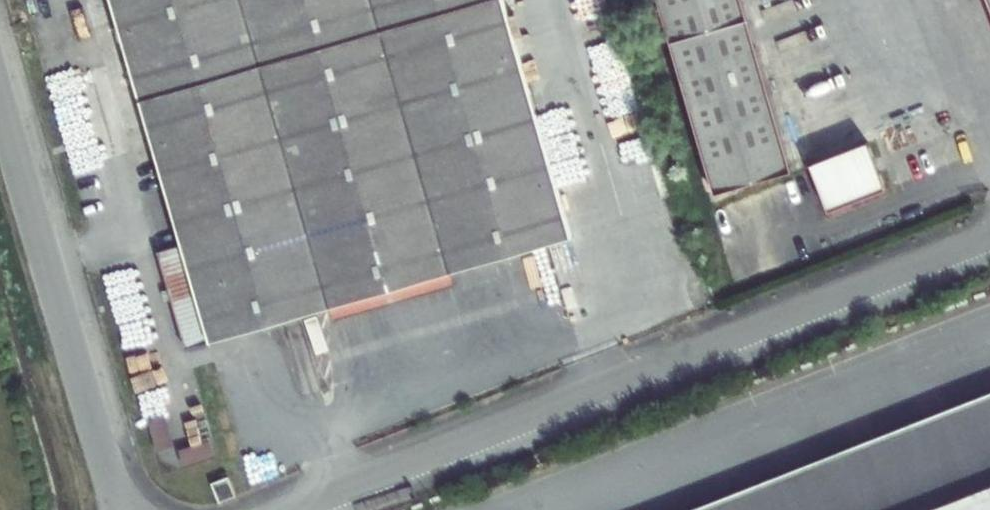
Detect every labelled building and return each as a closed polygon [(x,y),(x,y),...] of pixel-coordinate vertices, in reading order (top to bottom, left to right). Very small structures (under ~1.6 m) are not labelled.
[(183,237),(158,244),(190,354),(574,242),(503,0),(114,0),(183,237)] [(674,42),(750,18),(744,0),(661,0),(674,42)] [(674,42),(720,194),(798,171),(750,18),(674,42)] [(869,141),(812,164),(830,211),(888,188),(869,141)] [(694,509),(989,509),(989,394),(694,509)] [(146,422),(155,453),(173,448),(163,417),(146,422)] [(177,451),(182,469),(213,460),(208,442),(177,451)] [(212,483),(219,502),(235,496),(228,477),(212,483)]
